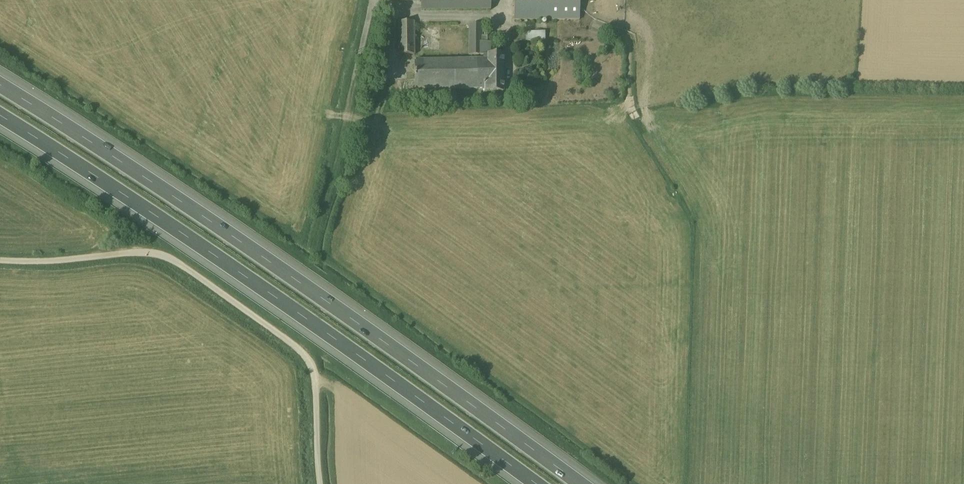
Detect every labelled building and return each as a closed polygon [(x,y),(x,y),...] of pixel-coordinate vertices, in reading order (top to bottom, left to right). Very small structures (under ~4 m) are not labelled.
[(422,10),(492,10),(492,0),(422,0),(422,10)] [(515,21),(581,21),(581,0),(515,0),(515,21)] [(415,23),(399,23),(399,56),(415,56),(415,23)] [(481,27),(469,28),(469,60),(417,62),(417,94),(509,92),(508,55),(482,55),(481,27)] [(527,40),(545,39),(544,32),(527,33),(527,40)]
